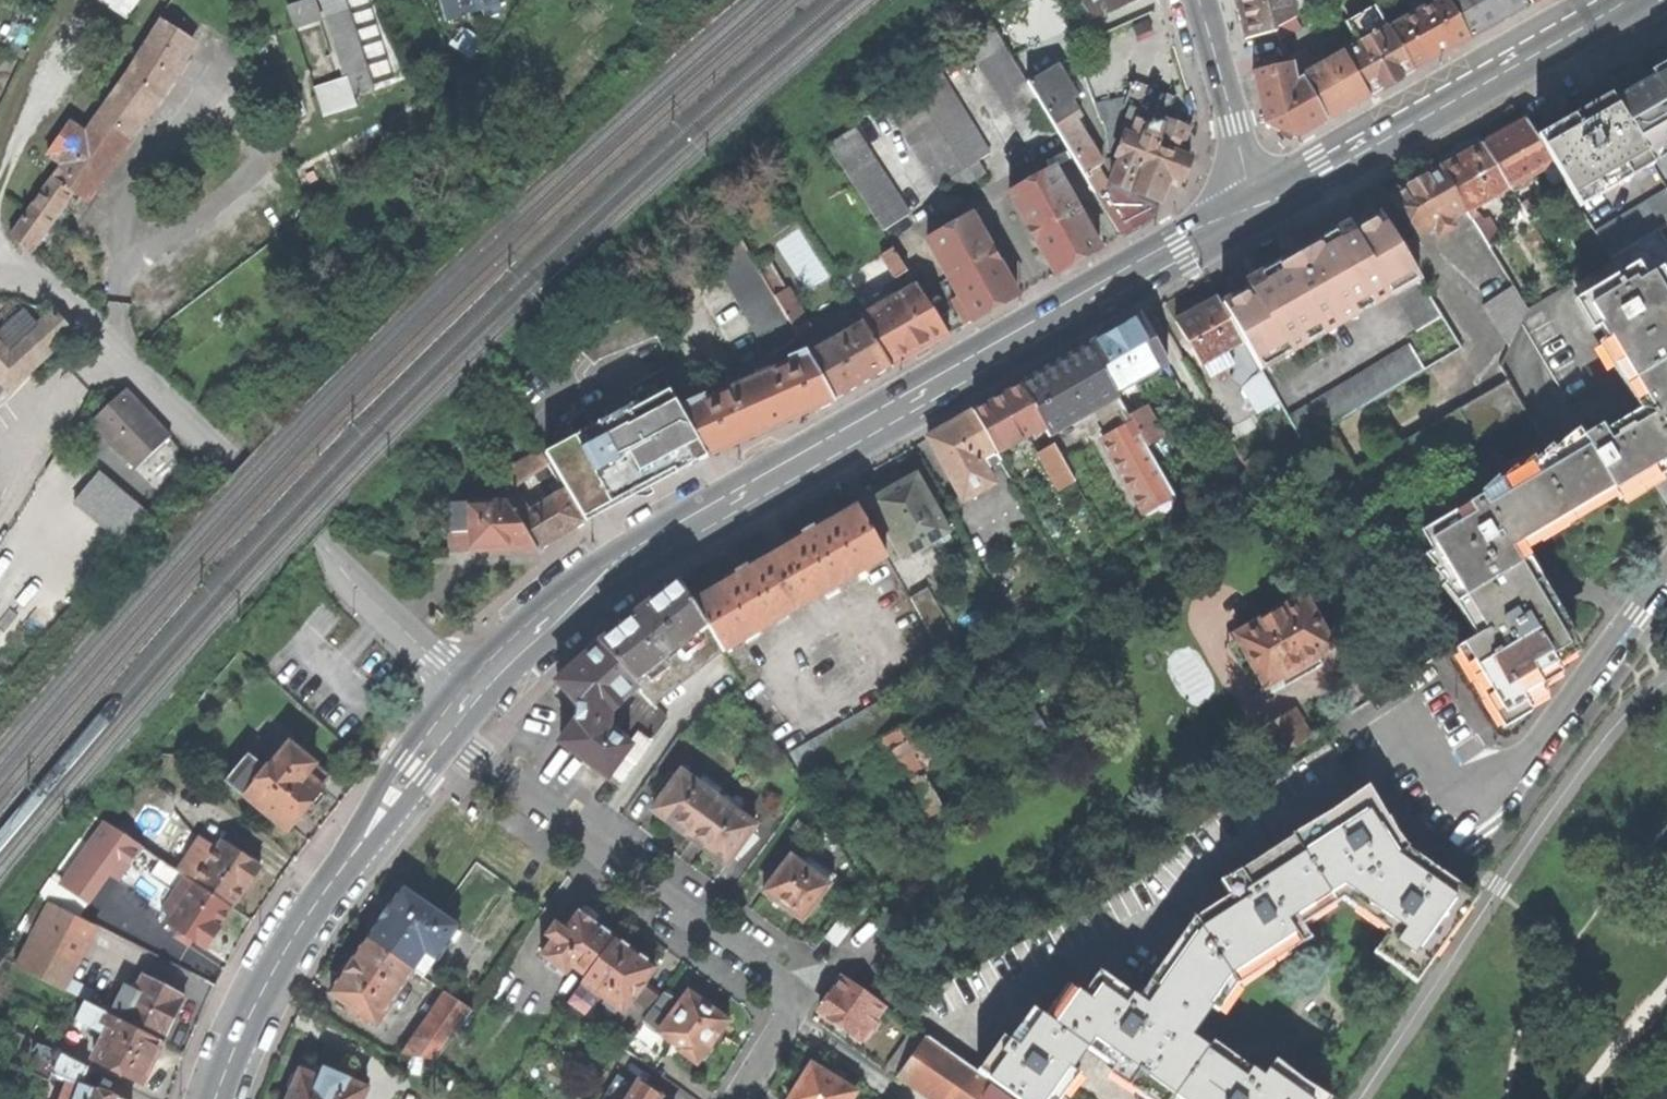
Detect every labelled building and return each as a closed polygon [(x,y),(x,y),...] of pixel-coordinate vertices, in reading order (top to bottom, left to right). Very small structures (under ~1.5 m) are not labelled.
[(141,28),(156,0),(106,0),(101,8),(141,28)] [(448,19),(505,2),(505,0),(442,0),(448,19)] [(970,11),(985,0),(961,0),(970,11)] [(989,22),(1007,51),(1030,35),(1023,17),(1047,5),(1044,0),(1008,0),(986,16),(989,22)] [(1047,5),(1067,32),(1088,23),(1077,0),(1044,0),(1047,5)] [(1088,23),(1138,0),(1077,0),(1088,23)] [(1277,33),(1277,30),(1297,18),(1293,0),(1238,0),(1243,22),(1247,39),(1277,33)] [(1472,39),(1449,0),(1437,0),(1438,2),(1390,28),(1415,71),(1445,54),(1472,39)] [(1525,0),(1449,0),(1472,39),(1498,24),(1528,6),(1525,0)] [(1392,84),(1415,71),(1390,28),(1377,5),(1348,21),(1361,45),(1347,53),(1371,96),(1392,84)] [(89,194),(193,40),(161,21),(84,135),(71,125),(48,157),(61,167),(11,238),(31,253),(78,186),(89,194)] [(963,38),(1031,149),(1058,133),(1027,82),(1007,51),(989,22),(963,38)] [(1350,108),(1371,96),(1347,53),(1304,78),(1328,121),(1350,108)] [(1297,138),(1328,121),(1304,78),(1299,80),(1296,64),(1255,73),(1261,100),(1267,125),(1297,138)] [(1053,66),(1027,82),(1058,133),(1122,237),(1156,218),(1160,206),(1114,190),(1111,184),(1105,187),(1103,182),(1103,179),(1104,176),(1098,167),(1103,164),(1091,145),(1092,143),(1091,141),(1089,141),(1086,137),(1075,120),(1080,116),(1070,99),(1072,98),(1061,80),(1053,66)] [(883,101),(936,188),(949,180),(956,192),(984,176),(977,163),(990,156),(936,68),(883,101)] [(1661,75),(1654,78),(1655,81),(1644,87),(1642,84),(1613,100),(1614,102),(1648,158),(1651,157),(1646,149),(1666,136),(1666,72),(1661,75)] [(348,97),(364,94),(361,79),(346,82),(348,97)] [(1122,159),(1111,184),(1114,190),(1160,206),(1170,177),(1183,181),(1187,172),(1191,160),(1179,156),(1189,130),(1168,122),(1176,97),(1133,81),(1127,97),(1096,104),(1108,131),(1110,153),(1122,159)] [(1576,200),(1648,158),(1614,102),(1577,123),(1541,143),(1576,200)] [(1502,133),(1483,144),(1510,189),(1513,194),(1519,190),(1516,185),(1552,164),(1525,120),(1502,133)] [(882,233),(910,215),(855,129),(827,147),(882,233)] [(1461,156),(1440,168),(1466,210),(1471,218),(1476,215),(1474,209),(1510,189),(1483,144),(1461,156)] [(1439,237),(1455,229),(1450,219),(1466,210),(1440,168),(1414,183),(1392,195),(1418,238),(1434,229),(1439,237)] [(1076,263),(1100,249),(1054,169),(1010,195),(1056,275),(1076,263)] [(1596,233),(1611,259),(1660,231),(1666,227),(1666,191),(1596,233)] [(1531,197),(1520,204),(1527,217),(1539,210),(1531,197)] [(1416,331),(1442,317),(1380,215),(1298,261),(1222,303),(1260,369),(1394,294),(1416,331)] [(996,308),(1018,296),(972,216),(927,242),(959,297),(972,320),(973,322),(996,308)] [(1486,219),(1475,225),(1489,249),(1500,242),(1486,219)] [(769,357),(799,340),(774,297),(757,267),(731,222),(704,243),(769,357)] [(896,280),(908,273),(893,250),(881,258),(896,280)] [(757,267),(774,297),(787,289),(769,260),(757,267)] [(1638,262),(1581,296),(1605,337),(1631,381),(1666,360),(1666,312),(1638,262)] [(1483,304),(1508,346),(1526,309),(1512,286),(1483,304)] [(916,354),(949,335),(917,287),(895,299),(891,293),(874,302),(877,309),(860,318),(862,322),(891,368),(916,354)] [(863,384),(891,368),(862,322),(823,345),(813,326),(809,328),(787,289),(774,297),(799,340),(806,351),(834,400),(863,384)] [(1189,314),(1176,322),(1201,365),(1204,365),(1210,376),(1232,363),(1239,375),(1252,379),(1263,373),(1260,369),(1222,303),(1219,296),(1189,314)] [(965,323),(972,320),(959,297),(952,301),(965,323)] [(0,321),(0,335),(25,310),(19,303),(0,321)] [(10,388),(69,330),(54,314),(41,327),(25,310),(0,335),(0,378),(10,388)] [(1116,331),(1090,345),(1117,393),(1168,364),(1146,323),(1142,316),(1116,331)] [(1053,367),(1021,384),(1047,429),(1051,437),(1097,410),(1119,397),(1117,393),(1090,345),(1053,367)] [(1288,417),(1302,443),(1329,427),(1424,370),(1409,345),(1288,417)] [(772,428),(834,400),(806,351),(789,359),(792,366),(758,381),(757,379),(742,386),(742,388),(706,403),(702,397),(678,408),(688,425),(707,458),(772,428)] [(1631,381),(1646,405),(1666,440),(1666,360),(1631,381)] [(1268,370),(1244,384),(1261,414),(1285,400),(1268,370)] [(10,388),(0,378),(0,397),(10,388)] [(1347,517),(1525,412),(1508,381),(1355,470),(1329,427),(1302,443),(1347,517)] [(997,399),(975,411),(999,455),(1033,434),(1035,436),(1047,429),(1021,384),(997,399)] [(137,469),(172,436),(127,387),(91,420),(137,469)] [(1130,416),(1119,397),(1097,410),(1110,434),(1133,421),(1130,416)] [(1666,463),(1666,440),(1646,405),(1605,431),(1601,425),(1482,495),(1512,545),(1611,486),(1616,493),(1642,478),(1666,463)] [(1147,407),(1130,416),(1133,421),(1147,447),(1164,437),(1147,407)] [(927,438),(964,502),(995,483),(986,468),(1001,460),(999,455),(975,411),(951,424),(927,438)] [(1147,447),(1133,421),(1110,434),(1102,438),(1143,512),(1174,495),(1147,447)] [(651,488),(707,458),(688,425),(672,432),(605,468),(592,444),(561,459),(591,519),(651,488)] [(1076,482),(1055,444),(1040,453),(1061,490),(1076,482)] [(558,537),(584,521),(541,450),(526,459),(522,453),(501,467),(514,487),(541,469),(557,494),(529,511),(520,496),(508,503),(538,549),(558,537)] [(121,542),(147,511),(101,473),(76,505),(121,542)] [(890,490),(872,500),(904,556),(948,531),(916,475),(890,490)] [(1516,552),(1512,545),(1482,495),(1429,527),(1440,545),(1432,549),(1461,598),(1522,562),(1516,552)] [(497,551),(538,549),(508,503),(507,502),(451,503),(452,532),(470,532),(470,552),(497,551)] [(736,579),(694,604),(722,650),(888,558),(860,507),(819,531),(736,579)] [(1536,585),(1522,562),(1461,598),(1481,631),(1462,643),(1510,724),(1530,712),(1522,698),(1541,687),(1536,678),(1556,667),(1551,658),(1572,646),(1536,585)] [(616,629),(597,646),(632,684),(652,705),(722,650),(694,604),(680,581),(635,614),(616,629)] [(925,588),(910,596),(944,657),(960,648),(925,588)] [(1255,667),(1267,687),(1281,678),(1286,685),(1306,674),(1323,664),(1319,657),(1335,648),(1305,595),(1301,597),(1295,594),(1285,599),(1285,606),(1236,634),(1248,655),(1241,660),(1248,672),(1255,667)] [(560,744),(619,786),(666,720),(652,705),(632,684),(597,646),(576,665),(557,682),(577,705),(577,722),(560,744)] [(807,782),(882,739),(906,726),(890,697),(791,754),(807,782)] [(926,819),(961,801),(924,732),(917,720),(923,717),(913,701),(900,709),(908,725),(906,726),(882,739),(897,767),(890,772),(904,798),(912,794),(926,819)] [(1262,730),(1280,757),(1312,736),(1295,709),(1262,730)] [(229,783),(290,833),(305,816),(309,810),(315,811),(325,799),(323,794),(325,791),(322,789),(330,779),(316,768),(317,767),(291,745),(282,756),(281,755),(266,773),(249,759),(229,783)] [(663,819),(687,836),(721,790),(701,775),(696,783),(679,772),(674,779),(668,775),(660,786),(665,791),(651,810),(663,819)] [(710,852),(725,864),(739,845),(749,832),(754,825),(737,813),(743,806),(721,790),(687,836),(710,852)] [(1381,829),(1365,801),(1294,846),(1329,902),(1340,894),(1397,856),(1381,829)] [(123,803),(105,824),(169,866),(173,868),(188,846),(123,803)] [(152,891),(169,866),(105,824),(61,886),(98,911),(124,873),(152,891)] [(756,838),(749,832),(739,845),(747,851),(756,838)] [(204,850),(186,877),(233,908),(245,889),(247,889),(253,880),(261,868),(248,860),(234,851),(222,842),(213,855),(204,850)] [(238,845),(234,851),(248,860),(251,854),(238,845)] [(1329,902),(1294,846),(1233,888),(1240,901),(1200,927),(1230,985),(1274,955),(1267,944),(1297,923),(1329,902)] [(1412,867),(1397,856),(1340,894),(1373,917),(1392,889),(1396,892),(1412,867)] [(780,905),(801,920),(833,876),(807,857),(801,865),(789,857),(784,864),(776,876),(763,893),(780,905)] [(771,872),(776,876),(784,864),(780,861),(771,872)] [(1436,884),(1412,867),(1396,892),(1392,889),(1373,917),(1391,929),(1377,949),(1417,977),(1466,904),(1436,884)] [(176,911),(168,924),(180,932),(194,942),(207,950),(215,939),(221,929),(219,928),(233,908),(186,877),(167,905),(176,911)] [(379,922),(366,941),(411,972),(421,978),(433,960),(435,961),(456,929),(400,891),(388,908),(386,908),(383,913),(378,921),(379,922)] [(16,968),(61,990),(93,924),(49,902),(16,968)] [(586,978),(615,939),(594,924),(595,922),(591,917),(588,914),(580,911),(578,910),(574,911),(560,930),(552,924),(543,937),(551,942),(541,957),(566,975),(570,968),(586,978)] [(823,934),(834,943),(851,922),(840,912),(823,934)] [(1304,935),(1297,923),(1267,944),(1274,955),(1290,944),(1304,935)] [(119,937),(143,949),(148,938),(124,926),(119,937)] [(1200,927),(1155,991),(1202,1024),(1230,985),(1200,927)] [(190,947),(194,942),(180,932),(176,937),(190,947)] [(586,978),(582,984),(599,996),(622,1013),(640,1025),(642,1022),(659,999),(644,988),(644,986),(642,986),(654,969),(651,964),(651,959),(644,954),(641,952),(636,953),(632,952),(615,939),(586,978)] [(360,1016),(374,1025),(411,972),(366,941),(348,968),(329,995),(344,1006),(360,1016)] [(160,976),(157,983),(172,990),(175,983),(160,976)] [(128,987),(113,1016),(164,1042),(177,1015),(186,997),(172,990),(157,983),(145,977),(138,991),(128,987)] [(818,1012),(858,1040),(867,1027),(873,1031),(878,1024),(872,1020),(883,1005),(844,977),(832,992),(818,1012)] [(1144,1008),(1122,993),(1106,981),(1090,1004),(1076,995),(1053,1028),(1088,1052),(1154,1098),(1176,1098),(1208,1053),(1191,1041),(1144,1008)] [(599,996),(582,984),(567,1004),(584,1016),(599,996)] [(1202,1024),(1155,991),(1144,1008),(1191,1041),(1202,1024)] [(471,1012),(445,994),(421,1029),(402,1056),(436,1062),(471,1012)] [(659,999),(642,1022),(674,1044),(681,1050),(680,1052),(697,1064),(699,1061),(705,1062),(712,1052),(710,1047),(721,1031),(723,1031),(726,1029),(728,1026),(728,1021),(727,1019),(724,1016),(719,1016),(708,1008),(689,994),(681,1003),(663,994),(659,999)] [(94,1059),(143,1083),(150,1069),(164,1042),(113,1016),(87,1003),(78,1020),(107,1034),(94,1059)] [(356,1022),(360,1016),(344,1006),(341,1012),(356,1022)] [(632,1036),(640,1025),(622,1013),(614,1023),(632,1036)] [(1026,1037),(1016,1051),(1065,1085),(1088,1052),(1053,1028),(1039,1018),(1026,1037)] [(674,1044),(642,1022),(640,1025),(632,1036),(622,1049),(653,1072),(674,1044)] [(83,1084),(89,1067),(13,1030),(6,1042),(36,1058),(30,1071),(50,1082),(54,1075),(70,1081),(64,1098),(122,1098),(83,1084)] [(984,1093),(989,1086),(985,1082),(925,1040),(897,1079),(926,1098),(980,1098),(984,1093)] [(985,1082),(989,1086),(1008,1098),(1055,1098),(1065,1085),(1016,1051),(1001,1040),(992,1053),(1001,1059),(985,1082)] [(1088,1052),(1065,1085),(1055,1098),(1154,1098),(1088,1052)] [(1208,1053),(1176,1098),(1308,1098),(1269,1072),(1258,1087),(1239,1074),(1208,1053)] [(811,1065),(809,1068),(807,1067),(802,1068),(797,1074),(795,1077),(796,1082),(799,1084),(789,1098),(850,1098),(854,1093),(841,1085),(845,1078),(834,1071),(830,1077),(811,1065)] [(365,1091),(346,1082),(345,1081),(323,1072),(319,1081),(298,1073),(297,1074),(291,1077),(289,1082),(286,1089),(289,1095),(287,1098),(361,1098),(365,1091)] [(638,1084),(628,1098),(661,1098),(638,1084)]
